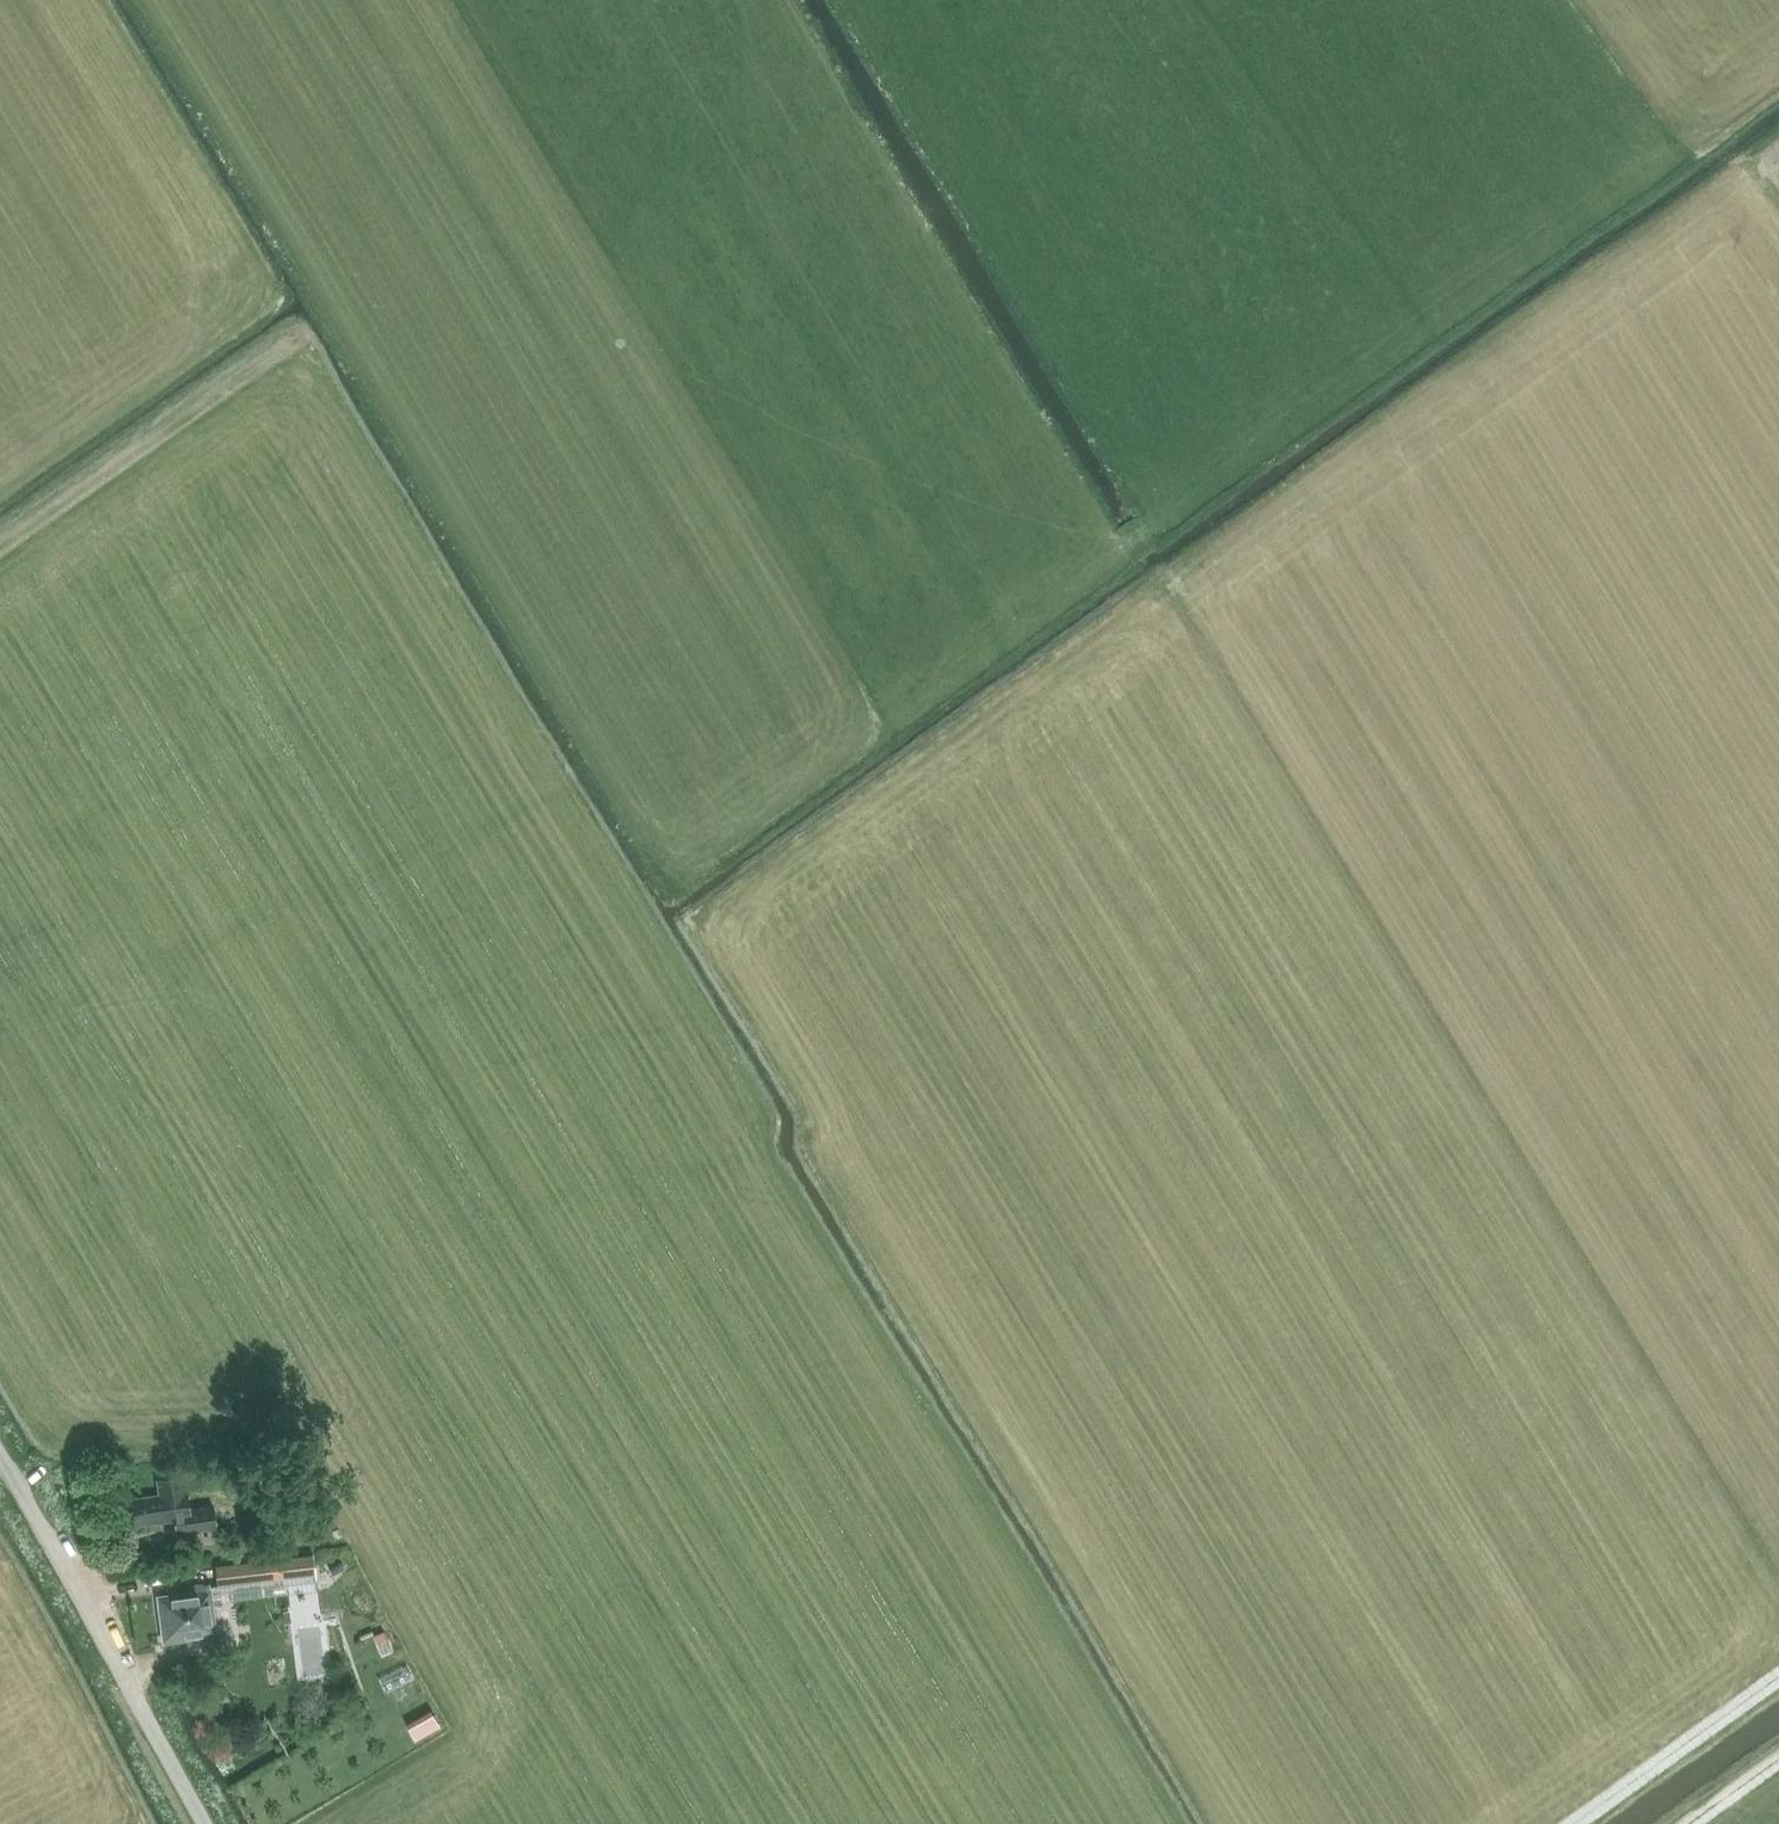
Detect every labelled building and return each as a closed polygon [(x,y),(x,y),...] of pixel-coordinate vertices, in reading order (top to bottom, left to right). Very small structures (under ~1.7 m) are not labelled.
[(218,1541),(213,1506),(187,1509),(185,1491),(183,1491),(181,1477),(158,1480),(160,1494),(122,1499),(125,1526),(175,1519),(177,1533),(192,1531),(194,1544),(218,1541)] [(219,1595),(317,1584),(314,1558),(216,1568),(219,1595)] [(164,1644),(217,1638),(211,1585),(190,1587),(190,1593),(158,1597),(164,1644)] [(413,1702),(422,1719),(435,1712),(426,1695),(413,1702)] [(418,1717),(406,1724),(415,1740),(427,1734),(418,1717)]
